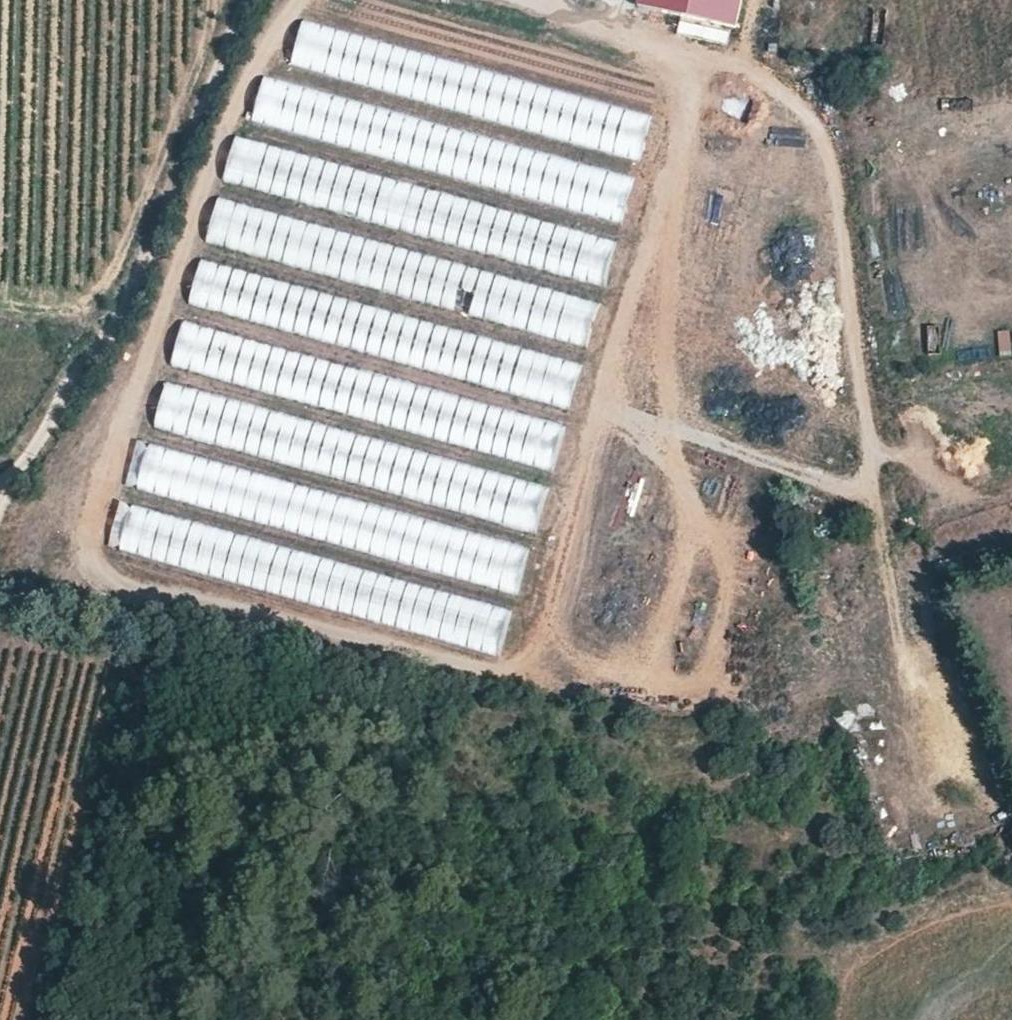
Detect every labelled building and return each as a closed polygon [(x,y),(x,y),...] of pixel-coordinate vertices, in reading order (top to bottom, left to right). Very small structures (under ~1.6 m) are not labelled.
[(637,6),(735,27),(741,0),(638,0),(637,6)] [(607,238),(238,130),(195,309),(115,548),(189,574),(495,655),(607,238)]
